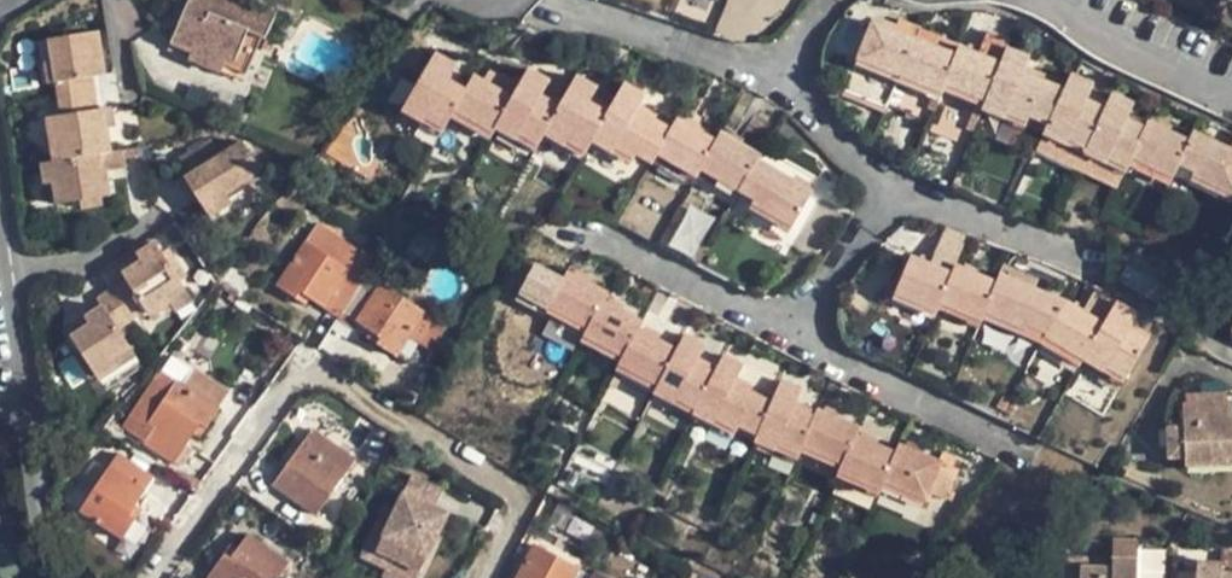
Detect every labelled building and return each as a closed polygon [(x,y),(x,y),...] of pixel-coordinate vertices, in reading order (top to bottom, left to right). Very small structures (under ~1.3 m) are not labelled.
[(247,0),(188,0),(168,44),(190,53),(193,47),(224,60),(223,67),(244,75),(259,41),(264,41),(275,12),(247,0)] [(631,0),(613,0),(612,4),(627,9),(631,0)] [(648,0),(631,0),(627,9),(643,14),(648,0)] [(664,0),(648,0),(643,14),(658,19),(664,0)] [(682,0),(664,0),(658,19),(674,25),(682,0)] [(699,0),(682,0),(674,25),(690,30),(699,0)] [(717,0),(699,0),(690,30),(706,35),(717,0)] [(734,4),(722,0),(717,0),(706,35),(722,41),(734,4)] [(747,8),(734,4),(722,41),(736,45),(747,8)] [(844,84),(886,102),(897,76),(940,93),(943,86),(956,55),(913,38),(896,31),(870,21),(844,84)] [(917,29),(899,22),(896,31),(913,38),(917,29)] [(917,29),(913,38),(956,55),(960,46),(917,29)] [(54,41),(56,60),(60,81),(56,81),(58,97),(94,91),(91,76),(104,74),(98,33),(54,41)] [(943,86),(983,104),(1000,62),(960,46),(956,55),(943,86)] [(220,71),(223,67),(224,60),(193,47),(190,53),(189,59),(220,71)] [(1030,118),(1046,125),(1063,89),(1024,72),(1030,57),(1007,47),(1000,62),(983,104),(981,109),(1003,119),(1005,114),(1028,123),(1030,118)] [(441,136),(455,113),(467,91),(447,79),(455,66),(434,55),(401,112),(441,136)] [(50,82),(56,81),(60,81),(56,60),(47,61),(50,82)] [(537,144),(542,135),(559,106),(540,96),(548,82),(528,70),(516,89),(511,97),(494,126),(516,140),(519,135),(537,144)] [(1046,125),(1041,136),(1065,147),(1067,143),(1083,150),(1104,107),(1087,100),(1093,84),(1070,73),(1063,89),(1046,125)] [(584,154),(591,143),(607,113),(590,103),(598,89),(576,77),(559,106),(542,135),(563,147),(566,143),(584,154)] [(490,133),(494,126),(511,97),(485,83),(475,78),(467,91),(455,113),(490,133)] [(489,78),(485,83),(511,97),(516,89),(497,78),(494,81),(489,78)] [(625,83),(607,113),(591,143),(611,153),(614,150),(634,160),(636,156),(650,164),(656,154),(671,129),(637,110),(645,95),(625,83)] [(883,109),(886,102),(844,84),(841,91),(883,109)] [(94,91),(58,97),(61,115),(68,157),(110,151),(103,107),(97,108),(94,91)] [(1081,155),(1124,175),(1131,160),(1146,127),(1127,118),(1134,103),(1112,92),(1104,107),(1083,150),(1081,155)] [(46,117),(53,160),(68,157),(61,115),(46,117)] [(671,129),(656,154),(697,177),(701,171),(718,142),(677,118),(671,129)] [(1149,121),(1146,127),(1131,160),(1172,179),(1178,167),(1191,140),(1149,121)] [(1195,131),(1191,140),(1178,167),(1191,172),(1190,177),(1231,196),(1231,149),(1195,131)] [(739,192),(758,161),(759,156),(722,134),(718,142),(701,171),(739,192)] [(1034,152),(1073,170),(1081,155),(1083,150),(1067,143),(1065,147),(1041,136),(1034,152)] [(214,144),(203,151),(211,168),(224,159),(214,144)] [(211,168),(232,209),(235,206),(230,197),(264,174),(246,146),(224,159),(211,168)] [(55,202),(80,199),(100,196),(107,195),(106,181),(101,180),(100,171),(123,168),(120,150),(110,151),(68,157),(53,160),(56,181),(52,181),(55,202)] [(185,164),(194,179),(211,168),(203,151),(185,164)] [(1116,191),(1124,175),(1081,155),(1073,170),(1116,191)] [(46,182),(52,181),(56,181),(53,160),(42,162),(46,182)] [(811,192),(758,161),(739,192),(753,200),(751,204),(792,226),(811,192)] [(994,206),(1008,169),(992,162),(977,200),(994,206)] [(211,168),(194,179),(188,183),(213,220),(232,209),(211,168)] [(1009,212),(1023,174),(1008,169),(994,206),(1009,212)] [(1023,217),(1037,180),(1023,174),(1009,212),(1023,217)] [(633,231),(651,198),(636,190),(617,223),(633,231)] [(101,202),(100,196),(80,199),(81,206),(101,202)] [(648,239),(667,207),(651,198),(633,231),(648,239)] [(661,246),(679,213),(667,207),(648,239),(661,246)] [(676,254),(694,221),(679,213),(661,246),(676,254)] [(689,262),(708,229),(694,221),(676,254),(689,262)] [(319,223),(307,240),(352,269),(358,259),(363,251),(319,223)] [(703,269),(722,236),(708,229),(689,262),(703,269)] [(371,267),(358,259),(352,269),(307,240),(304,244),(362,282),(371,267)] [(156,243),(138,254),(144,263),(126,275),(128,279),(148,310),(154,319),(189,294),(156,243)] [(354,321),(358,324),(369,331),(379,338),(377,343),(396,355),(424,314),(379,284),(374,290),(362,282),(304,244),(277,285),(295,297),(299,292),(310,298),(325,308),(330,301),(343,309),(357,318),(354,321)] [(119,266),(126,275),(144,263),(138,254),(119,266)] [(937,303),(950,274),(910,256),(893,293),(934,312),(937,303)] [(1177,313),(1187,299),(1130,263),(1119,279),(1177,313)] [(954,264),(950,274),(937,303),(980,321),(984,313),(997,282),(954,264)] [(588,329),(603,300),(607,292),(567,271),(548,307),(588,329)] [(1001,273),(997,282),(984,313),(1026,330),(1028,327),(1044,334),(1064,300),(1001,273)] [(133,319),(148,310),(128,279),(114,289),(133,319)] [(119,328),(133,319),(114,289),(100,299),(104,306),(119,328)] [(1043,337),(1081,360),(1116,300),(1099,289),(1098,292),(1093,290),(1081,308),(1064,300),(1044,334),(1043,337)] [(306,304),(310,298),(299,292),(295,297),(306,304)] [(643,321),(603,300),(588,329),(584,335),(624,356),(638,329),(643,321)] [(1138,313),(1116,300),(1081,360),(1102,372),(1104,369),(1123,380),(1148,338),(1130,327),(1138,313)] [(130,345),(119,328),(104,306),(87,317),(91,324),(73,337),(98,375),(119,362),(114,356),(130,345)] [(352,330),(358,324),(354,321),(357,318),(343,309),(336,320),(352,330)] [(68,330),(73,337),(91,324),(87,317),(68,330)] [(676,348),(638,329),(624,356),(619,364),(657,385),(676,348)] [(366,336),(377,343),(379,338),(369,331),(366,336)] [(683,333),(676,348),(657,385),(653,395),(671,404),(673,399),(696,409),(714,373),(696,363),(704,344),(683,333)] [(738,427),(756,436),(771,403),(735,384),(745,365),(724,354),(714,373),(696,409),(692,415),(712,425),(714,421),(734,432),(738,427)] [(198,425),(204,428),(217,409),(216,408),(190,390),(162,371),(124,428),(182,466),(194,450),(185,443),(193,432),(198,425)] [(201,375),(190,390),(216,408),(227,393),(201,375)] [(798,456),(802,446),(815,418),(794,409),(801,391),(780,382),(771,403),(756,436),(753,442),(774,451),(775,447),(798,456)] [(1010,425),(1029,391),(1015,384),(996,418),(1010,425)] [(1024,432),(1042,398),(1029,391),(1010,425),(1024,432)] [(1056,405),(1042,398),(1024,432),(1037,439),(1056,405)] [(1231,466),(1231,423),(1231,406),(1220,406),(1201,406),(1201,400),(1185,401),(1186,406),(1182,407),(1182,432),(1168,432),(1170,459),(1183,459),(1217,459),(1217,467),(1231,466)] [(802,446),(844,464),(856,434),(859,427),(819,409),(815,418),(802,446)] [(199,435),(204,428),(198,425),(193,432),(199,435)] [(314,431),(275,486),(315,513),(353,459),(314,431)] [(14,458),(9,432),(0,436),(0,464),(14,458)] [(878,493),(882,483),(896,452),(856,434),(844,464),(838,477),(878,493)] [(900,444),(896,452),(882,483),(925,501),(929,493),(946,499),(958,470),(900,444)] [(128,514),(134,504),(152,478),(123,457),(115,470),(110,467),(80,511),(119,538),(133,518),(128,514)] [(1183,467),(1217,467),(1217,459),(1183,459),(1183,467)] [(443,491),(411,477),(403,494),(394,514),(397,515),(391,528),(379,522),(362,558),(389,570),(393,560),(421,573),(448,514),(435,508),(443,491)] [(140,508),(134,504),(128,514),(133,518),(140,508)] [(239,549),(233,558),(225,554),(208,577),(278,577),(287,564),(249,535),(239,549)] [(597,572),(599,568),(584,560),(580,568),(535,543),(517,577),(594,577),(597,572)] [(232,544),(225,554),(233,558),(239,549),(232,544)] [(2,577),(10,577),(19,570),(0,547),(0,576),(2,577)] [(1081,565),(1080,577),(1137,577),(1138,559),(1114,557),(1113,567),(1081,565)] [(393,560),(389,570),(385,577),(387,577),(418,577),(421,573),(393,560)] [(1225,569),(1220,569),(1220,563),(1195,561),(1193,577),(1231,577),(1231,570),(1225,569)]
